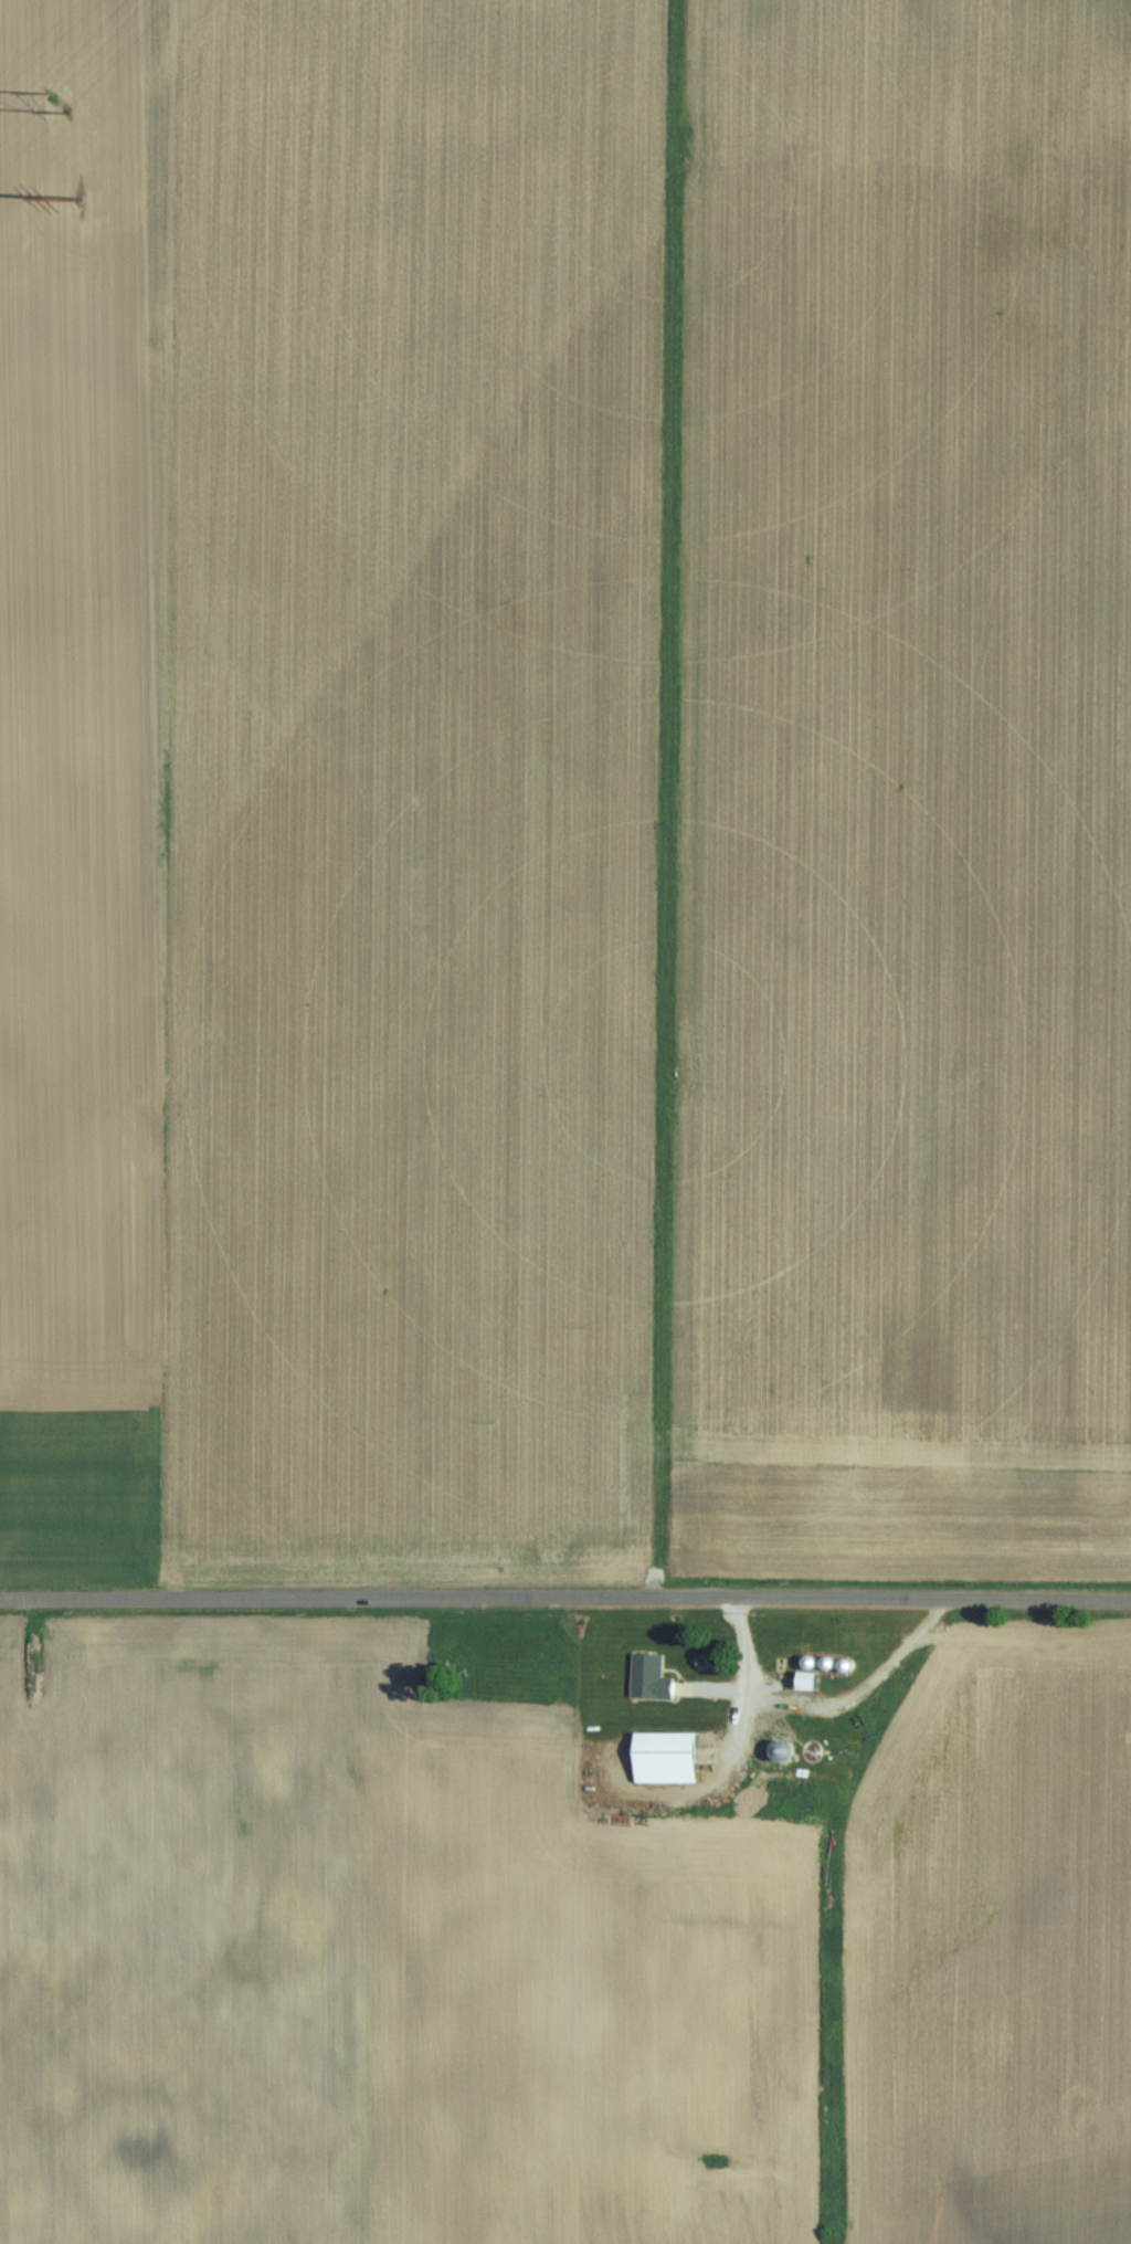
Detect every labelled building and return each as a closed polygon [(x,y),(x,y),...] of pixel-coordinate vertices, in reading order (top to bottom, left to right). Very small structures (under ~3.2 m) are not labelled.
[(673,1698),(673,1677),(662,1676),(662,1653),(632,1653),(631,1697),(673,1698)] [(817,1688),(817,1671),(800,1671),(800,1688),(817,1688)] [(697,1732),(636,1732),(636,1781),(697,1781),(697,1732)] [(822,1757),(818,1740),(801,1744),(805,1760),(822,1757)]
